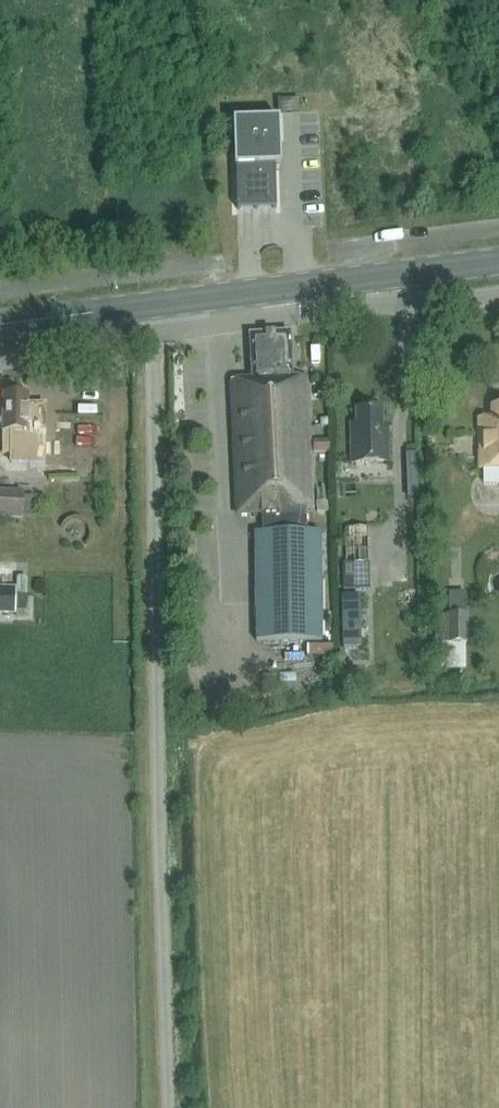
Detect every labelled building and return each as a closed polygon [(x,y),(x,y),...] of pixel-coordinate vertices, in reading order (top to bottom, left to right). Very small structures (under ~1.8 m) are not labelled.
[(281,166),(279,119),(233,121),(235,167),(236,167),(237,210),(247,210),(267,209),(277,209),(275,166),(281,166)] [(236,516),(260,515),(261,534),(254,534),(255,644),(321,643),(319,533),(306,533),(305,513),(312,513),(305,378),(291,379),(289,335),(249,337),(251,381),(230,382),(236,516)] [(1,433),(1,434),(2,456),(44,456),(44,432),(27,432),(27,416),(26,416),(26,396),(1,396),(1,416),(0,416),(0,420),(0,421),(0,428),(1,429),(1,433)] [(491,407),(491,419),(478,420),(480,470),(483,470),(484,486),(498,486),(498,407),(491,407)] [(353,411),(353,434),(353,439),(347,439),(348,467),(386,466),(386,439),(380,439),(380,434),(381,411),(353,411)] [(24,494),(0,494),(0,520),(23,520),(24,494)] [(68,521),(67,538),(84,539),(85,521),(68,521)] [(344,533),(345,564),(346,568),(368,567),(368,564),(366,531),(344,533)] [(17,598),(17,590),(0,590),(0,617),(17,617),(17,613),(27,613),(27,598),(17,598)] [(344,647),(361,647),(359,597),(342,597),(344,647)] [(468,644),(468,615),(447,615),(447,644),(468,644)]
